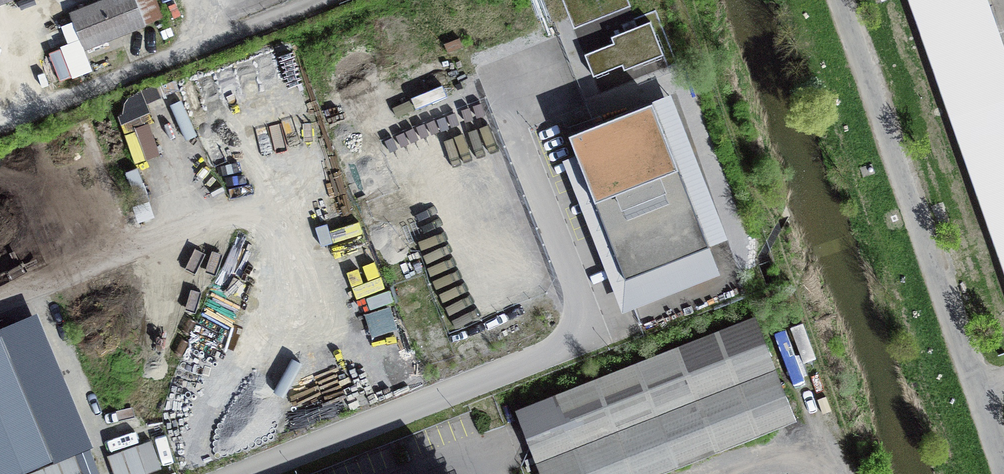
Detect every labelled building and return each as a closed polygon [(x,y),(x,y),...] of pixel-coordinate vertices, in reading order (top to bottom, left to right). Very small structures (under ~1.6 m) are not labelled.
[(71,14),(85,48),(144,25),(134,0),(107,0),(71,14)] [(577,30),(630,11),(626,0),(566,0),(577,30)] [(992,0),(911,0),(1003,265),(1003,34),(992,0)] [(613,42),(622,65),(624,70),(664,55),(651,22),(638,27),(635,19),(622,24),(625,32),(611,37),(613,42)] [(622,65),(613,42),(584,54),(593,76),(622,65)] [(652,101),(568,134),(625,279),(709,246),(652,101)] [(134,155),(161,147),(148,107),(122,115),(134,155)] [(515,409),(541,473),(660,473),(797,421),(756,316),(515,409)] [(53,459),(0,335),(0,473),(17,473),(53,459)] [(107,456),(114,473),(145,473),(162,468),(151,440),(107,456)] [(29,473),(82,473),(75,456),(29,473)]
